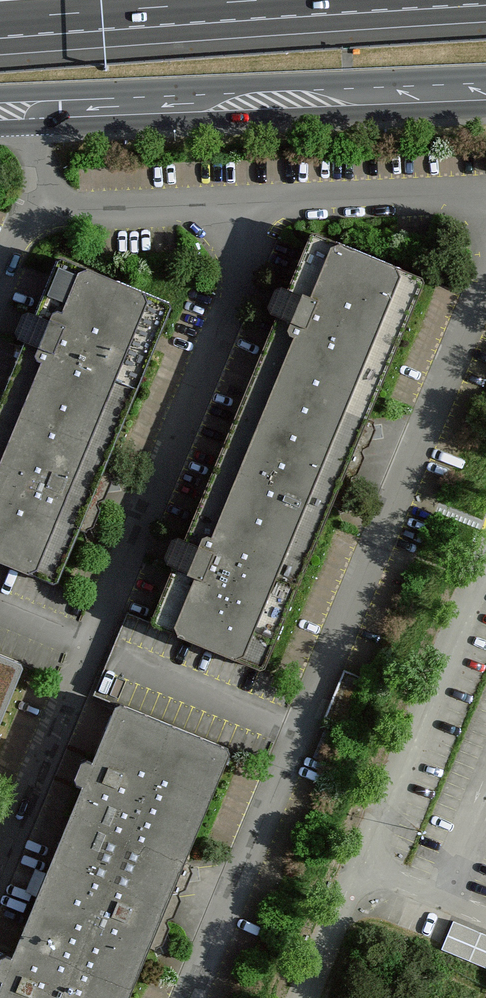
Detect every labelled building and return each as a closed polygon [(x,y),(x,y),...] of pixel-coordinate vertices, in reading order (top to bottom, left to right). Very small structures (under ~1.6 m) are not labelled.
[(421,277),(306,230),(140,622),(265,675),(421,277)] [(50,255),(22,325),(0,378),(0,561),(55,586),(90,495),(165,301),(50,255)] [(0,657),(0,720),(23,666),(0,657)] [(367,679),(343,670),(324,717),(348,727),(367,679)] [(113,705),(0,980),(0,997),(130,997),(234,756),(113,705)] [(452,921),(441,947),(485,965),(485,935),(452,921)]
